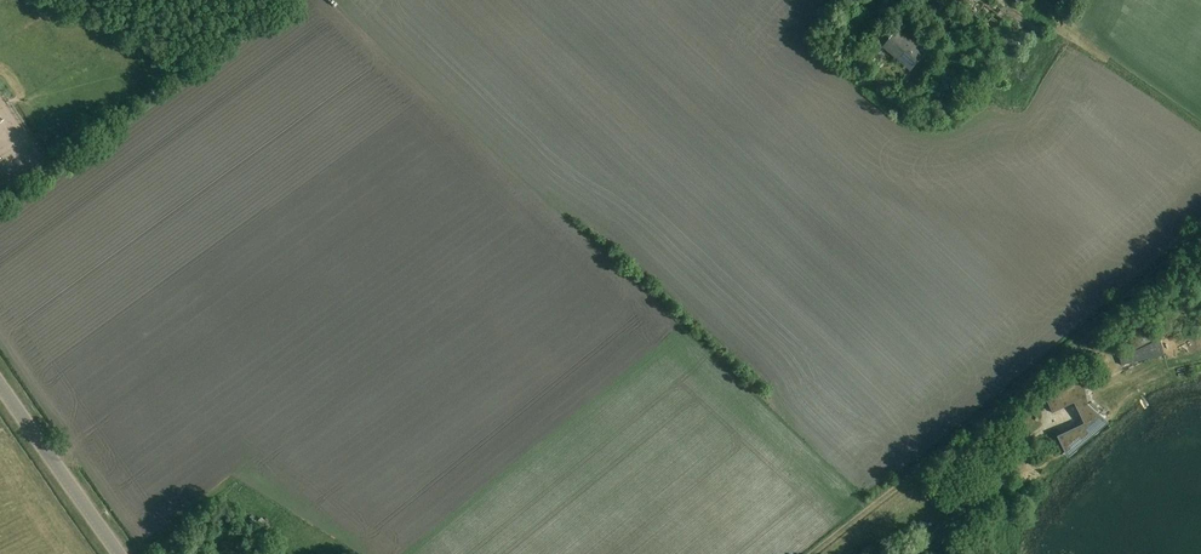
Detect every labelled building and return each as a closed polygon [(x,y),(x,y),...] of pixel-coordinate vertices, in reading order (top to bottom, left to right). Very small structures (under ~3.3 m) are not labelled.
[(840,5),(844,12),(857,4),(854,0),(848,0),(840,5)] [(972,16),(985,0),(951,0),(972,16)] [(899,30),(885,46),(912,68),(925,52),(912,41),(912,39),(907,35),(905,35),(899,30)] [(866,53),(893,80),(900,73),(873,46),(866,53)] [(1,196),(9,191),(0,177),(0,194),(1,196)] [(1149,337),(1139,342),(1142,347),(1151,343),(1149,337)] [(1130,352),(1133,363),(1159,357),(1155,341),(1151,343),(1142,347),(1133,351),(1130,352)] [(1087,405),(1086,395),(1082,374),(1068,386),(1049,402),(1050,403),(1053,411),(1075,400),(1079,409),(1087,423),(1059,437),(1063,446),(1067,455),(1074,450),(1106,422),(1087,405)]
